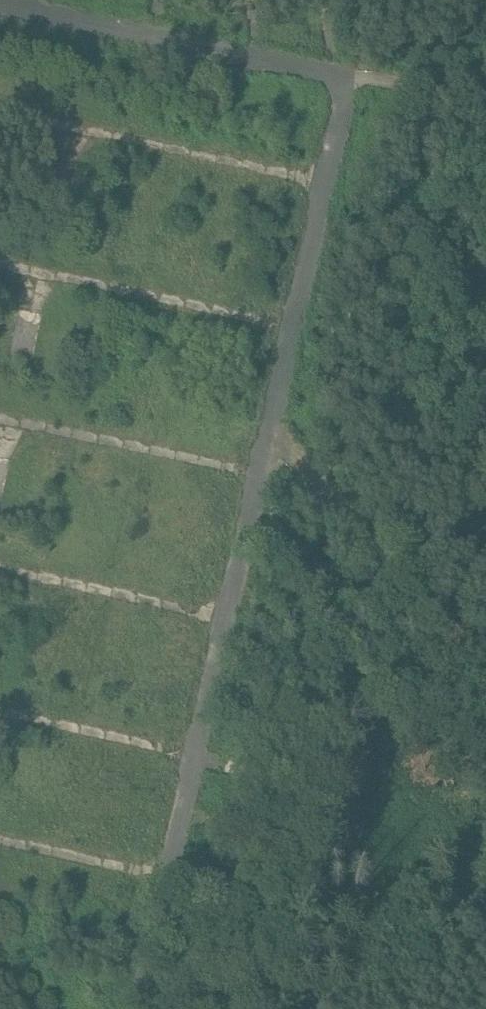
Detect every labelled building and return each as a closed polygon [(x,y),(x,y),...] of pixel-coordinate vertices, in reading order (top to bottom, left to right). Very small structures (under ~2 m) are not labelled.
[(18,304),(6,354),(34,360),(46,310),(18,304)] [(3,506),(13,456),(0,454),(0,506),(3,506)]
